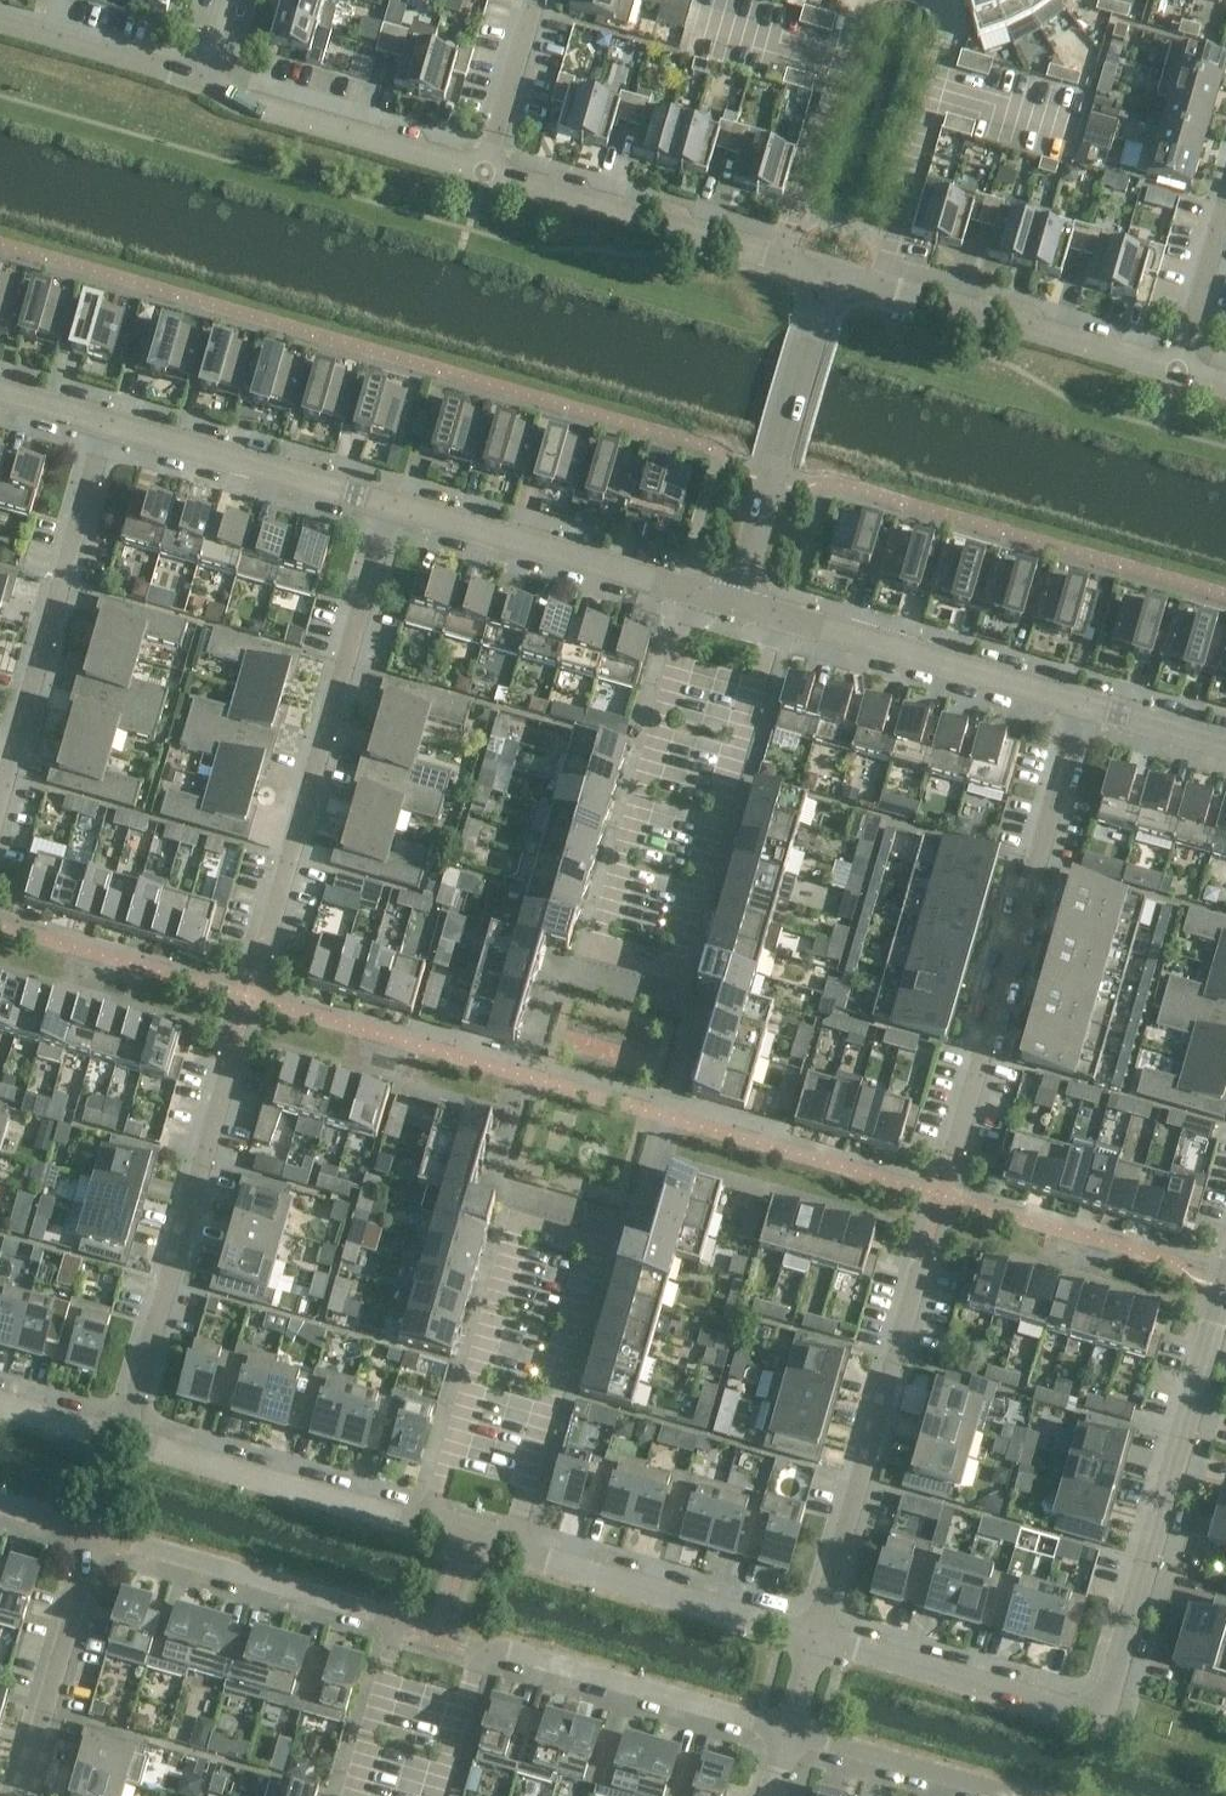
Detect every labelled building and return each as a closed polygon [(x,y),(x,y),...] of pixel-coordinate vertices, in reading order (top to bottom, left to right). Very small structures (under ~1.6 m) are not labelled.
[(124,3),(165,14),(169,0),(125,0),(124,3)] [(273,18),(329,34),(330,33),(329,33),(335,13),(332,8),(323,6),(324,0),(280,0),(275,18),(274,18),(273,18)] [(442,11),(458,15),(461,0),(445,0),(444,6),(442,11)] [(568,11),(626,28),(634,2),(627,0),(572,0),(568,11)] [(660,9),(688,17),(692,3),(682,0),(662,0),(660,9)] [(976,41),(976,42),(1005,32),(991,0),(965,0),(971,23),(976,41)] [(1005,32),(1030,19),(1019,0),(991,0),(1005,32)] [(1030,19),(1054,2),(1052,0),(1019,0),(1030,19)] [(1094,12),(1110,17),(1110,16),(1113,5),(1098,0),(1094,12)] [(1110,16),(1110,17),(1126,21),(1129,9),(1113,5),(1110,16)] [(656,23),(684,31),(688,17),(660,9),(656,23)] [(828,34),(832,19),(804,11),(800,26),(828,34)] [(307,55),(304,64),(320,68),(329,34),(273,18),(273,19),(275,19),(268,44),(307,55)] [(1168,33),(1182,37),(1186,25),(1172,21),(1168,33)] [(370,23),(365,42),(374,45),(380,26),(370,23)] [(1186,25),(1182,37),(1196,41),(1199,29),(1186,25)] [(1115,26),(1111,40),(1123,43),(1127,29),(1115,26)] [(373,54),(387,58),(396,31),(381,27),(373,54)] [(416,98),(417,98),(431,50),(430,50),(430,51),(407,45),(410,35),(396,31),(387,58),(400,62),(393,89),(417,96),(416,98)] [(598,34),(596,41),(600,48),(607,50),(611,38),(610,38),(598,34)] [(460,37),(457,48),(472,52),(475,41),(460,37)] [(1171,46),(1163,72),(1218,88),(1225,62),(1171,46)] [(431,50),(417,98),(418,98),(418,97),(443,104),(450,76),(464,80),(472,52),(457,48),(454,58),(431,52),(432,50),(431,50)] [(957,70),(985,78),(989,64),(961,56),(957,70)] [(707,78),(710,66),(693,61),(690,73),(707,78)] [(769,67),(766,76),(765,81),(779,85),(783,71),(769,67)] [(1044,80),(1060,84),(1063,72),(1048,67),(1044,80)] [(1103,67),(1099,81),(1111,85),(1116,71),(1103,67)] [(781,87),(811,95),(815,81),(785,72),(781,87)] [(1063,72),(1060,84),(1075,89),(1079,76),(1063,72)] [(1156,97),(1167,100),(1211,113),(1218,88),(1163,72),(1156,97)] [(579,144),(580,145),(594,97),(593,97),(592,98),(570,92),(573,81),(558,77),(550,105),(563,109),(555,136),(579,143),(579,144)] [(1107,99),(1111,85),(1099,81),(1095,95),(1107,99)] [(655,166),(656,166),(670,118),(669,118),(668,120),(646,113),(651,95),(636,91),(634,99),(626,127),(639,130),(631,158),(655,165),(655,166)] [(594,97),(580,145),(581,145),(581,143),(605,150),(613,123),(626,127),(634,99),(619,95),(616,105),(594,99),(594,97)] [(1094,100),(1092,106),(1101,108),(1109,111),(1110,109),(1111,105),(1094,100)] [(1167,100),(1160,126),(1204,138),(1211,113),(1167,100)] [(1101,108),(1099,114),(1117,119),(1119,113),(1109,111),(1101,108)] [(670,118),(656,166),(657,165),(679,171),(679,173),(693,127),(694,127),(696,117),(672,110),(670,119),(670,118)] [(944,117),(940,132),(965,139),(969,140),(974,125),(944,117)] [(1089,117),(1085,132),(1112,140),(1117,125),(1089,117)] [(693,127),(679,173),(680,173),(680,172),(705,179),(713,152),(725,155),(734,127),(719,123),(716,133),(694,127),(693,127)] [(1160,126),(1153,151),(1197,163),(1204,138),(1160,126)] [(754,195),(755,195),(769,147),(768,147),(768,148),(745,142),(748,132),(734,127),(725,155),(738,159),(730,186),(755,193),(754,195)] [(1108,154),(1112,140),(1085,132),(1080,146),(1108,154)] [(965,139),(962,149),(972,151),(974,142),(969,140),(965,139)] [(769,147),(755,195),(756,195),(756,193),(781,201),(793,156),(769,149),(770,147),(769,147)] [(1197,163),(1153,151),(1142,148),(1134,174),(1189,190),(1197,163)] [(1057,166),(1040,161),(1036,173),(1053,178),(1057,166)] [(1065,168),(1062,181),(1074,185),(1078,172),(1065,168)] [(999,170),(994,184),(1012,189),(1016,175),(999,170)] [(934,246),(935,246),(935,245),(960,252),(967,225),(980,229),(988,201),(973,197),(950,190),(948,199),(934,246)] [(1141,190),(1137,202),(1150,206),(1154,194),(1141,190)] [(933,246),(934,246),(948,199),(947,199),(946,200),(922,193),(909,237),(934,245),(933,246)] [(1168,196),(1163,211),(1173,213),(1177,199),(1168,196)] [(1009,268),(1023,220),(1022,222),(1000,215),(1003,205),(988,201),(980,229),(993,232),(985,259),(1009,266),(1009,268)] [(1023,220),(1009,268),(1010,268),(1011,267),(1033,273),(1033,274),(1033,275),(1047,227),(1046,227),(1046,228),(1024,222),(1024,220),(1023,220)] [(1047,227),(1033,275),(1034,275),(1035,273),(1059,280),(1067,253),(1079,257),(1088,229),(1073,225),(1070,235),(1047,229),(1048,227),(1047,227)] [(1108,296),(1109,296),(1125,240),(1088,229),(1079,257),(1092,260),(1084,288),(1109,295),(1108,296)] [(1125,240),(1109,296),(1110,297),(1110,295),(1135,302),(1142,275),(1156,279),(1164,251),(1125,240)] [(6,333),(18,287),(0,282),(0,332),(6,333)] [(18,287),(6,333),(19,337),(19,338),(35,343),(35,342),(57,348),(70,302),(48,296),(50,289),(34,285),(32,291),(18,287)] [(70,302),(57,348),(71,352),(70,353),(86,357),(86,356),(109,363),(122,317),(99,311),(101,304),(86,300),(84,306),(70,302)] [(141,345),(136,365),(134,370),(149,374),(148,375),(164,380),(164,379),(186,385),(200,339),(177,333),(179,327),(164,322),(162,329),(147,324),(141,345)] [(200,339),(186,385),(200,389),(200,390),(215,394),(216,393),(238,400),(250,354),(229,348),(231,341),(215,337),(213,343),(200,339)] [(130,342),(124,362),(136,365),(141,345),(130,342)] [(250,354),(238,400),(251,404),(251,405),(267,409),(267,408),(289,414),(302,369),(280,362),(282,356),(266,351),(264,358),(250,354)] [(302,369),(289,414),(303,418),(302,419),(318,424),(318,423),(340,429),(353,383),(331,377),(333,371),(318,366),(316,373),(302,369)] [(353,383),(340,429),(354,433),(354,434),(369,439),(370,438),(393,444),(406,398),(383,392),(385,385),(369,381),(367,387),(353,383)] [(448,460),(469,466),(483,420),(461,414),(463,408),(447,403),(445,410),(431,406),(418,451),(432,455),(432,456),(447,461),(448,460)] [(483,420),(469,466),(483,470),(483,471),(499,476),(499,475),(521,481),(534,435),(512,429),(514,422),(498,418),(497,424),(483,420)] [(534,435),(521,481),(535,485),(535,486),(550,490),(550,489),(572,496),(586,450),(563,444),(565,437),(550,433),(548,439),(534,435)] [(586,450),(572,496),(586,500),(586,501),(601,505),(602,504),(624,510),(637,465),(615,458),(617,452),(601,447),(599,454),(586,450)] [(391,449),(386,467),(397,471),(403,452),(391,449)] [(0,472),(0,511),(29,520),(35,497),(38,498),(41,487),(38,486),(42,472),(29,468),(30,465),(18,461),(17,464),(3,461),(0,472)] [(637,465),(624,510),(676,525),(689,480),(666,473),(668,466),(652,462),(651,469),(637,465)] [(121,529),(118,538),(118,539),(121,540),(119,545),(158,557),(172,509),(173,505),(148,498),(147,502),(133,497),(124,530),(121,529)] [(172,509),(158,557),(197,568),(210,519),(198,516),(199,513),(187,509),(186,512),(172,509)] [(210,519),(197,568),(235,578),(248,530),(236,527),(237,524),(225,520),(224,523),(210,519)] [(826,568),(878,583),(891,537),(878,534),(880,527),(864,523),(862,529),(839,522),(826,568)] [(639,526),(635,540),(646,543),(650,529),(639,526)] [(248,530),(235,578),(273,589),(286,541),(274,538),(275,535),(263,531),(262,534),(248,530)] [(891,537),(878,583),(900,589),(900,591),(916,595),(916,594),(930,598),(943,552),(929,548),(931,542),(915,537),(914,544),(891,537)] [(286,541),(273,589),(312,601),(319,578),(321,579),(324,568),(322,567),(326,552),(313,549),(314,545),(301,542),(300,545),(286,541)] [(943,552),(930,598),(952,604),(951,605),(967,610),(967,609),(981,613),(994,567),(980,563),(982,556),(967,552),(965,559),(943,552)] [(994,567),(981,613),(1003,619),(1003,620),(1018,624),(1019,623),(1032,627),(1045,582),(1032,578),(1034,571),(1018,567),(1016,573),(994,567)] [(4,592),(11,594),(16,575),(0,571),(0,606),(4,592)] [(404,610),(402,618),(401,620),(404,621),(403,626),(441,637),(455,589),(443,586),(444,583),(432,579),(431,582),(416,578),(407,611),(404,610)] [(181,580),(176,596),(186,599),(191,583),(181,580)] [(1045,582),(1032,627),(1054,634),(1054,635),(1070,639),(1070,638),(1084,642),(1098,596),(1083,592),(1085,586),(1069,581),(1068,588),(1045,582)] [(134,583),(130,597),(145,601),(149,587),(134,583)] [(455,589),(441,637),(480,648),(494,600),(481,597),(482,594),(470,590),(469,593),(455,589)] [(101,620),(94,645),(135,658),(141,639),(179,650),(187,624),(100,599),(95,618),(101,620)] [(494,600),(480,648),(518,659),(532,611),(520,608),(521,604),(508,601),(507,604),(494,600)] [(1148,661),(1161,665),(1175,619),(1161,615),(1163,608),(1147,604),(1145,610),(1123,604),(1109,650),(1132,656),(1132,657),(1147,662),(1148,661)] [(207,605),(203,621),(219,626),(223,610),(207,605)] [(532,611),(518,659),(556,670),(570,622),(558,619),(559,615),(547,612),(546,615),(532,611)] [(1175,619),(1161,665),(1184,671),(1183,672),(1199,677),(1199,676),(1213,679),(1225,633),(1212,630),(1214,623),(1199,619),(1197,625),(1175,619)] [(249,622),(246,634),(258,637),(261,626),(249,622)] [(570,622),(556,670),(595,681),(608,633),(596,630),(597,626),(585,623),(584,626),(570,622)] [(288,627),(283,644),(299,649),(304,632),(288,627)] [(244,668),(237,691),(279,700),(287,673),(294,675),(299,656),(212,632),(205,657),(244,668)] [(608,633),(595,681),(634,692),(640,670),(643,670),(646,660),(643,659),(648,644),(635,640),(635,637),(623,634),(622,637),(608,633)] [(1213,679),(1225,683),(1225,633),(1213,679)] [(78,675),(74,691),(160,718),(167,693),(128,682),(135,658),(94,645),(85,677),(78,675)] [(418,666),(413,681),(428,685),(432,670),(418,666)] [(456,678),(452,692),(465,696),(469,682),(456,678)] [(385,701),(378,727),(418,741),(424,720),(463,731),(471,705),(384,681),(378,699),(385,701)] [(773,732),(812,743),(826,695),(812,691),(813,688),(801,684),(800,688),(787,684),(783,699),(780,698),(777,708),(780,709),(773,732)] [(495,691),(492,703),(505,707),(508,695),(508,693),(496,690),(495,691)] [(75,712),(67,741),(107,755),(114,731),(153,742),(160,718),(74,691),(68,710),(75,712)] [(193,700),(186,725),(272,749),(277,732),(271,730),(279,700),(237,691),(232,711),(193,700)] [(826,695),(812,743),(851,754),(864,706),(850,702),(851,699),(839,695),(838,698),(826,695)] [(546,704),(542,717),(557,721),(559,714),(554,707),(546,704)] [(864,706),(851,754),(889,765),(902,717),(889,713),(890,710),(877,706),(876,709),(864,706)] [(586,711),(581,728),(595,732),(600,715),(586,711)] [(902,717),(889,765),(927,776),(941,728),(927,724),(928,720),(916,717),(915,720),(902,717)] [(495,722),(490,738),(504,742),(508,726),(495,722)] [(217,761),(213,778),(254,790),(261,765),(267,767),(272,749),(186,725),(179,750),(217,761)] [(362,756),(358,771),(444,797),(451,774),(412,763),(418,741),(378,727),(369,758),(362,756)] [(941,728),(927,776),(965,786),(979,738),(965,735),(966,731),(954,728),(953,731),(941,728)] [(573,733),(565,760),(617,774),(624,748),(573,733)] [(490,738),(485,755),(499,759),(504,742),(490,738)] [(979,738),(965,786),(1004,798),(1006,792),(1009,793),(1012,783),(1009,782),(1018,750),(1004,745),(1004,742),(992,739),(991,742),(979,738)] [(52,768),(47,786),(133,811),(141,785),(102,774),(107,755),(67,741),(58,769),(52,768)] [(565,760),(558,785),(610,799),(617,774),(565,760)] [(761,765),(757,780),(771,784),(775,769),(761,765)] [(163,769),(160,780),(172,784),(175,772),(163,769)] [(359,793),(350,822),(392,834),(398,813),(437,824),(444,797),(358,771),(352,791),(359,793)] [(480,773),(475,789),(489,793),(494,777),(480,773)] [(802,774),(799,787),(814,791),(817,778),(802,774)] [(1095,824),(1134,835),(1147,787),(1134,783),(1135,780),(1122,776),(1121,779),(1108,776),(1104,790),(1101,790),(1098,800),(1101,801),(1095,824)] [(166,792),(159,818),(246,843),(251,825),(244,823),(254,790),(213,778),(205,804),(166,792)] [(558,785),(550,810),(602,825),(610,799),(558,785)] [(753,785),(746,811),(798,826),(805,800),(753,785)] [(1147,787),(1134,835),(1172,846),(1186,798),(1172,794),(1173,791),(1161,787),(1160,790),(1147,787)] [(475,789),(471,806),(484,809),(489,793),(475,789)] [(842,789),(839,800),(856,804),(859,793),(842,789)] [(1186,798),(1172,846),(1210,857),(1224,809),(1210,805),(1211,802),(1199,798),(1198,801),(1186,798)] [(62,811),(78,816),(82,803),(65,799),(62,811)] [(880,803),(878,810),(886,812),(889,801),(881,799),(880,803)] [(82,803),(78,816),(94,820),(98,808),(82,803)] [(904,803),(900,817),(914,821),(918,807),(904,803)] [(1210,857),(1225,861),(1225,809),(1224,809),(1210,857)] [(550,810),(543,835),(595,850),(602,825),(550,810)] [(746,811),(739,836),(790,851),(798,826),(746,811)] [(112,825),(128,830),(132,818),(116,813),(112,825)] [(854,815),(847,840),(859,843),(863,827),(866,819),(854,815)] [(941,815),(937,828),(951,832),(955,819),(941,815)] [(132,818),(128,830),(144,835),(148,822),(132,818)] [(956,820),(952,835),(968,840),(972,824),(956,820)] [(336,849),(330,867),(417,892),(424,866),(386,855),(392,834),(350,822),(342,851),(336,849)] [(465,824),(461,840),(474,844),(479,828),(465,824)] [(162,840),(179,844),(182,832),(166,827),(162,840)] [(859,843),(858,844),(872,848),(877,831),(863,827),(859,843)] [(842,978),(841,984),(835,1002),(833,1010),(843,1013),(895,831),(885,829),(842,978)] [(440,830),(436,845),(450,849),(455,834),(440,830)] [(182,832),(179,844),(195,849),(198,837),(182,832)] [(543,835),(536,860),(588,875),(595,850),(543,835)] [(739,836),(731,862),(783,877),(790,851),(739,836)] [(220,856),(224,844),(207,839),(204,851),(220,856)] [(922,839),(869,1021),(943,1042),(996,856),(962,846),(961,850),(922,839)] [(456,856),(470,860),(474,844),(461,840),(456,856)] [(854,860),(867,864),(872,848),(858,844),(854,860)] [(1084,855),(1079,871),(1079,872),(1117,882),(1122,866),(1084,855)] [(23,906),(50,914),(63,867),(26,856),(20,878),(30,881),(23,906)] [(515,881),(529,885),(581,900),(588,875),(536,860),(522,856),(515,881)] [(731,862),(724,887),(776,902),(788,905),(796,880),(783,877),(731,862)] [(63,867),(50,914),(51,914),(73,920),(75,921),(88,874),(63,867)] [(1126,867),(1121,883),(1139,888),(1143,872),(1126,867)] [(445,871),(440,888),(454,892),(458,875),(445,871)] [(88,874),(75,921),(98,928),(100,928),(113,881),(88,874)] [(336,876),(332,890),(332,891),(350,896),(361,899),(361,896),(365,884),(336,876)] [(138,888),(125,935),(149,942),(151,943),(164,896),(167,884),(142,877),(138,888)] [(1072,877),(1019,1064),(1092,1085),(1145,902),(1105,891),(1107,887),(1072,877)] [(849,878),(844,894),(858,898),(862,882),(849,878)] [(1162,882),(1158,894),(1168,897),(1171,884),(1172,882),(1162,879),(1162,882)] [(113,881),(100,928),(123,935),(125,935),(138,888),(113,881)] [(365,884),(361,896),(378,901),(382,889),(365,884)] [(427,884),(424,894),(435,898),(438,887),(427,884)] [(529,885),(522,911),(573,926),(581,900),(529,885)] [(724,887),(717,912),(769,927),(776,902),(724,887)] [(448,910),(454,892),(440,888),(435,907),(448,910)] [(396,906),(412,911),(415,898),(399,894),(396,906)] [(844,894),(839,910),(837,919),(850,923),(858,898),(844,894)] [(164,896),(151,943),(176,950),(189,903),(164,896)] [(350,896),(346,913),(356,916),(358,909),(361,899),(350,896)] [(415,898),(412,911),(428,915),(431,903),(415,898)] [(189,903),(176,950),(202,957),(209,932),(219,935),(225,913),(189,903)] [(1161,908),(1110,1088),(1119,1091),(1171,911),(1161,908)] [(1215,965),(1225,968),(1225,921),(1188,910),(1181,936),(1220,947),(1215,965)] [(541,944),(541,945),(566,952),(573,926),(522,911),(515,935),(490,928),(490,929),(541,944)] [(710,937),(762,952),(775,955),(782,931),(769,927),(717,912),(710,937)] [(444,926),(439,942),(453,946),(457,930),(444,926)] [(834,928),(829,945),(843,948),(848,932),(834,928)] [(490,929),(482,954),(483,955),(534,969),(541,945),(541,944),(490,929)] [(307,987),(333,995),(347,947),(310,937),(304,959),(314,962),(307,987)] [(710,937),(702,962),(754,977),(762,952),(710,937)] [(439,942),(435,958),(448,962),(453,946),(439,942)] [(825,961),(839,965),(843,948),(829,945),(825,961)] [(347,947),(333,995),(357,1001),(359,1002),(372,955),(347,947)] [(482,954),(475,980),(527,995),(534,969),(483,955),(482,954)] [(372,955),(359,1002),(382,1009),(384,1009),(397,962),(372,955)] [(397,962),(384,1009),(410,1017),(424,970),(397,962)] [(695,989),(720,996),(720,995),(747,1003),(747,1002),(754,977),(702,962),(695,989)] [(1162,1002),(1225,1023),(1225,968),(1215,965),(1207,990),(1169,979),(1162,1002)] [(429,976),(425,992),(438,996),(443,980),(429,976)] [(475,980),(468,1005),(469,1005),(520,1019),(527,995),(475,980)] [(827,980),(822,998),(835,1002),(841,984),(827,980)] [(14,1038),(24,1001),(27,991),(1,984),(0,988),(0,1034),(14,1038)] [(24,1001),(14,1038),(39,1045),(52,999),(51,998),(27,991),(24,1001)] [(425,992),(420,1008),(434,1012),(438,996),(425,992)] [(720,995),(720,996),(713,1020),(765,1035),(772,1009),(747,1002),(747,1003),(720,995)] [(822,998),(817,1015),(830,1019),(831,1017),(833,1010),(835,1002),(822,998)] [(52,999),(39,1045),(36,1060),(61,1067),(65,1053),(78,1006),(76,1005),(52,999)] [(1187,1062),(1225,1075),(1225,1023),(1162,1002),(1154,1029),(1193,1040),(1187,1062)] [(468,1005),(460,1031),(512,1046),(520,1019),(469,1005),(468,1005)] [(78,1006),(65,1053),(90,1060),(103,1013),(101,1012),(78,1006)] [(103,1013),(90,1060),(115,1067),(128,1020),(127,1020),(103,1013)] [(831,1031),(847,1035),(851,1023),(835,1018),(831,1031)] [(128,1020),(115,1067),(140,1074),(153,1027),(128,1020)] [(713,1020),(706,1046),(758,1060),(765,1035),(713,1020)] [(851,1023),(847,1035),(863,1040),(867,1028),(851,1023)] [(153,1027),(140,1074),(176,1085),(183,1063),(172,1060),(180,1035),(153,1027)] [(799,1027),(794,1043),(808,1047),(812,1031),(799,1027)] [(882,1045),(898,1050),(901,1037),(885,1033),(882,1045)] [(901,1037),(898,1050),(914,1054),(917,1042),(901,1037)] [(789,1059),(803,1063),(808,1047),(794,1043),(789,1059)] [(706,1046),(698,1071),(750,1085),(758,1060),(706,1046)] [(1135,1097),(1221,1122),(1225,1105),(1225,1103),(1220,1102),(1225,1081),(1225,1075),(1187,1062),(1181,1082),(1142,1071),(1135,1097)] [(280,1114),(298,1119),(311,1072),(285,1064),(278,1090),(267,1087),(251,1143),(268,1148),(280,1114)] [(698,1071),(691,1097),(743,1112),(750,1085),(698,1071)] [(311,1072),(298,1119),(323,1126),(336,1079),(335,1079),(311,1072)] [(12,1105),(16,1092),(13,1092),(16,1080),(4,1077),(1,1088),(0,1088),(0,1101),(12,1105)] [(784,1078),(780,1094),(793,1097),(798,1081),(784,1078)] [(1055,1095),(1059,1083),(1042,1078),(1039,1090),(1055,1095)] [(336,1079),(323,1126),(348,1133),(362,1086),(360,1086),(336,1079)] [(806,1079),(793,1126),(820,1134),(832,1088),(833,1087),(806,1079)] [(1064,1097),(1080,1102),(1084,1090),(1068,1085),(1064,1097)] [(362,1086),(348,1133),(375,1141),(388,1094),(362,1086)] [(845,1141),(858,1094),(833,1087),(832,1088),(820,1134),(821,1134),(822,1131),(845,1141)] [(1084,1090),(1080,1102),(1096,1107),(1100,1094),(1084,1090)] [(775,1110),(789,1114),(793,1097),(780,1094),(775,1110)] [(858,1094),(845,1141),(846,1141),(870,1148),(883,1101),(858,1094)] [(1118,1099),(1115,1112),(1131,1116),(1134,1104),(1118,1099)] [(883,1101),(870,1148),(896,1156),(903,1130),(913,1133),(920,1111),(883,1101)] [(42,1121),(44,1121),(48,1109),(32,1104),(28,1117),(42,1121)] [(1134,1104),(1131,1116),(1147,1121),(1151,1109),(1134,1104)] [(392,1106),(388,1122),(401,1126),(406,1110),(392,1106)] [(438,1108),(431,1134),(483,1150),(491,1123),(438,1108)] [(48,1109),(44,1121),(57,1125),(61,1126),(64,1114),(48,1109)] [(84,1112),(81,1124),(97,1129),(100,1116),(84,1112)] [(1166,1126),(1182,1131),(1182,1129),(1185,1120),(1186,1119),(1169,1114),(1166,1126)] [(100,1116),(97,1129),(113,1133),(116,1121),(100,1116)] [(1182,1129),(1182,1131),(1181,1133),(1210,1142),(1214,1127),(1186,1119),(1185,1120),(1182,1129)] [(42,1121),(38,1134),(54,1138),(57,1125),(44,1121),(42,1121)] [(388,1122),(383,1138),(397,1142),(401,1126),(388,1122)] [(125,1124),(122,1136),(138,1141),(142,1128),(125,1124)] [(70,1129),(61,1126),(57,1125),(54,1138),(52,1145),(64,1148),(70,1129)] [(431,1134),(424,1160),(476,1174),(483,1150),(431,1134)] [(1001,1186),(1027,1193),(1040,1147),(1041,1146),(1004,1135),(998,1157),(1008,1160),(1001,1186)] [(102,1153),(94,1182),(140,1195),(148,1168),(153,1169),(158,1153),(111,1140),(107,1154),(102,1153)] [(1040,1147),(1027,1193),(1052,1200),(1066,1153),(1041,1146),(1040,1147)] [(1066,1153),(1052,1200),(1054,1201),(1077,1207),(1091,1160),(1066,1153)] [(279,1180),(283,1168),(284,1165),(256,1157),(251,1172),(279,1180)] [(391,1161),(378,1157),(373,1174),(387,1178),(391,1161)] [(424,1160),(416,1185),(468,1200),(468,1199),(476,1174),(424,1160)] [(1091,1160),(1077,1207),(1079,1208),(1103,1214),(1116,1167),(1091,1160)] [(26,1164),(21,1178),(28,1180),(33,1166),(26,1164)] [(28,1184),(37,1186),(40,1187),(46,1168),(34,1165),(28,1184)] [(1116,1167),(1103,1214),(1105,1215),(1128,1222),(1142,1175),(1116,1167)] [(46,1168),(40,1187),(52,1191),(58,1171),(46,1168)] [(283,1168),(279,1180),(296,1185),(299,1172),(283,1168)] [(669,1174),(662,1201),(713,1215),(721,1189),(669,1174)] [(1142,1175),(1128,1222),(1130,1222),(1153,1229),(1167,1182),(1142,1175)] [(365,1177),(359,1196),(373,1200),(379,1181),(365,1177)] [(1168,1177),(1153,1229),(1157,1230),(1180,1237),(1187,1211),(1197,1214),(1205,1187),(1168,1177)] [(243,1195),(235,1222),(282,1235),(290,1206),(285,1205),(289,1191),(242,1178),(238,1194),(243,1195)] [(318,1178),(314,1190),(331,1195),(334,1182),(318,1178)] [(94,1182),(85,1211),(132,1224),(137,1225),(141,1210),(136,1209),(140,1195),(94,1182)] [(334,1182),(331,1195),(347,1199),(350,1187),(334,1182)] [(420,1214),(434,1218),(486,1232),(493,1206),(468,1199),(468,1200),(416,1185),(416,1186),(427,1189),(420,1214)] [(368,1216),(373,1200),(359,1196),(355,1212),(368,1216)] [(662,1201),(654,1226),(706,1240),(713,1215),(662,1201)] [(334,1202),(330,1217),(345,1222),(349,1207),(334,1202)] [(771,1203),(757,1250),(784,1258),(784,1257),(797,1211),(771,1203)] [(747,1207),(742,1223),(756,1227),(761,1211),(747,1207)] [(82,1240),(78,1254),(125,1268),(130,1251),(124,1250),(132,1224),(85,1211),(77,1239),(82,1240)] [(784,1257),(784,1258),(809,1265),(822,1218),(799,1211),(797,1211),(784,1257)] [(12,1214),(6,1234),(22,1238),(27,1219),(12,1214)] [(434,1218),(427,1243),(478,1257),(486,1232),(434,1218)] [(822,1218),(809,1265),(834,1272),(848,1225),(824,1218),(822,1218)] [(29,1240),(40,1243),(46,1224),(35,1221),(29,1240)] [(222,1250),(227,1251),(273,1264),(282,1235),(235,1222),(231,1236),(226,1234),(222,1250)] [(738,1240),(751,1243),(756,1227),(742,1223),(738,1240)] [(848,1225),(834,1272),(871,1283),(877,1261),(867,1258),(874,1232),(848,1225)] [(654,1226),(647,1250),(647,1251),(699,1265),(706,1240),(654,1226)] [(350,1230),(345,1246),(359,1250),(363,1234),(350,1230)] [(427,1243),(419,1268),(471,1282),(478,1257),(427,1243)] [(622,1243),(615,1269),(667,1284),(674,1260),(698,1267),(699,1265),(647,1251),(647,1250),(622,1243)] [(345,1246),(340,1263),(354,1267),(359,1250),(345,1246)] [(317,1266),(330,1270),(335,1251),(323,1247),(317,1266)] [(33,1250),(29,1263),(39,1266),(43,1253),(33,1250)] [(210,1292),(270,1309),(274,1294),(265,1292),(273,1264),(227,1251),(219,1277),(214,1276),(210,1292)] [(728,1275),(741,1279),(746,1262),(732,1258),(728,1275)] [(961,1285),(955,1307),(992,1317),(1005,1270),(979,1262),(972,1288),(961,1285)] [(419,1268),(412,1293),(464,1308),(471,1282),(419,1268)] [(615,1269),(607,1295),(659,1309),(667,1284),(615,1269)] [(1005,1270),(992,1317),(1017,1325),(1030,1277),(1005,1270)] [(59,1271),(55,1285),(73,1291),(77,1279),(77,1277),(69,1274),(59,1271)] [(308,1298),(322,1302),(328,1279),(314,1275),(308,1298)] [(1030,1277),(1017,1325),(1042,1332),(1056,1285),(1032,1278),(1030,1277)] [(15,1350),(29,1300),(5,1293),(8,1283),(0,1281),(0,1346),(15,1350)] [(335,1281),(331,1297),(344,1301),(349,1285),(335,1281)] [(733,1282),(727,1301),(741,1305),(746,1286),(733,1282)] [(1056,1285),(1042,1332),(1068,1339),(1068,1338),(1081,1292),(1057,1285),(1056,1285)] [(1068,1338),(1068,1339),(1093,1346),(1106,1299),(1083,1292),(1081,1292),(1068,1338)] [(412,1293),(405,1318),(457,1333),(464,1308),(412,1293)] [(607,1295),(600,1320),(652,1334),(659,1309),(607,1295)] [(331,1297),(326,1313),(340,1317),(344,1301),(331,1297)] [(207,1302),(204,1313),(215,1316),(219,1302),(208,1299),(207,1302)] [(1106,1299),(1093,1346),(1118,1354),(1118,1353),(1131,1306),(1108,1300),(1106,1299)] [(29,1300),(15,1350),(53,1361),(68,1311),(29,1300)] [(68,1311),(53,1361),(94,1373),(111,1313),(70,1301),(68,1311)] [(736,1321),(741,1305),(727,1301),(723,1317),(736,1321)] [(753,1302),(750,1315),(766,1319),(770,1307),(753,1302)] [(1118,1353),(1118,1354),(1154,1364),(1161,1342),(1150,1339),(1158,1314),(1131,1306),(1118,1353)] [(770,1307),(766,1319),(782,1324),(786,1312),(770,1307)] [(804,1317),(800,1329),(817,1334),(820,1322),(804,1317)] [(405,1318),(397,1345),(449,1359),(457,1333),(405,1318)] [(600,1320),(593,1345),(645,1360),(652,1334),(600,1320)] [(820,1322),(817,1334),(833,1338),(836,1326),(820,1322)] [(284,1337),(283,1339),(292,1344),(301,1326),(289,1323),(284,1337)] [(786,1379),(832,1393),(840,1366),(845,1367),(850,1351),(795,1335),(791,1349),(786,1347),(778,1377),(786,1379)] [(718,1336),(713,1352),(714,1352),(726,1356),(731,1339),(718,1336)] [(593,1345),(586,1370),(638,1385),(645,1360),(593,1345)] [(179,1398),(180,1398),(218,1409),(233,1358),(193,1347),(179,1398)] [(233,1358),(218,1409),(259,1420),(273,1370),(276,1360),(235,1349),(233,1358)] [(384,1350),(380,1363),(397,1368),(401,1354),(384,1350)] [(701,1366),(708,1368),(722,1372),(726,1356),(714,1352),(713,1352),(706,1350),(701,1366)] [(736,1350),(728,1378),(741,1383),(750,1354),(736,1350)] [(404,1354),(400,1367),(414,1371),(418,1358),(404,1354)] [(961,1362),(958,1372),(958,1374),(974,1379),(978,1366),(961,1362)] [(987,1369),(983,1381),(999,1386),(1003,1374),(987,1369)] [(273,1370),(259,1420),(297,1431),(311,1381),(273,1370)] [(578,1396),(630,1411),(638,1385),(586,1370),(578,1396)] [(311,1381),(297,1431),(337,1443),(352,1392),(354,1383),(314,1371),(311,1381)] [(1003,1374),(999,1386),(1016,1391),(1019,1378),(1003,1374)] [(935,1393),(927,1420),(948,1426),(974,1433),(982,1404),(977,1403),(981,1388),(934,1375),(930,1392),(935,1393)] [(786,1379),(777,1407),(829,1422),(833,1408),(828,1406),(832,1393),(786,1379)] [(703,1386),(699,1402),(712,1406),(717,1390),(703,1386)] [(1134,1386),(1131,1398),(1142,1401),(1145,1389),(1134,1386)] [(1032,1403),(1048,1407),(1051,1395),(1035,1390),(1032,1403)] [(352,1392),(337,1443),(375,1454),(390,1403),(352,1392)] [(390,1403),(375,1454),(416,1465),(433,1405),(392,1394),(390,1403)] [(1051,1395),(1048,1407),(1064,1412),(1067,1400),(1051,1395)] [(1087,1398),(1084,1410),(1100,1415),(1104,1403),(1087,1398)] [(1104,1403),(1100,1415),(1129,1423),(1133,1408),(1104,1400),(1104,1403)] [(694,1418),(708,1422),(712,1406),(699,1402),(694,1418)] [(575,1403),(570,1418),(585,1422),(590,1407),(575,1403)] [(766,1436),(762,1450),(817,1465),(821,1449),(816,1448),(824,1422),(768,1406),(761,1435),(766,1436)] [(590,1407),(585,1422),(599,1426),(603,1411),(590,1407)] [(1077,1432),(1069,1461),(1116,1474),(1123,1447),(1129,1448),(1133,1432),(1087,1419),(1083,1433),(1077,1432)] [(914,1447),(919,1449),(965,1462),(966,1461),(974,1433),(948,1426),(927,1420),(923,1434),(918,1432),(914,1447)] [(715,1421),(711,1435),(712,1435),(726,1439),(730,1426),(715,1421)] [(637,1425),(633,1437),(636,1444),(644,1446),(651,1443),(654,1431),(651,1425),(643,1422),(637,1425)] [(661,1427),(656,1444),(672,1449),(676,1432),(661,1427)] [(1004,1463),(1016,1466),(1025,1433),(1014,1430),(1009,1443),(1004,1463)] [(1025,1433),(1016,1466),(1019,1467),(1028,1470),(1033,1450),(1038,1436),(1025,1433)] [(697,1438),(692,1453),(707,1457),(711,1442),(697,1438)] [(906,1473),(902,1489),(948,1503),(952,1489),(957,1490),(965,1462),(919,1449),(911,1475),(906,1473)] [(549,1503),(589,1514),(603,1463),(564,1452),(549,1503)] [(603,1463),(589,1514),(629,1526),(644,1475),(647,1466),(606,1454),(603,1463)] [(775,1461),(772,1473),(779,1475),(785,1472),(787,1465),(775,1461)] [(1069,1461),(1061,1489),(1107,1503),(1113,1504),(1117,1489),(1112,1488),(1116,1474),(1069,1461)] [(1019,1467),(1016,1475),(1032,1480),(1034,1481),(1035,1478),(1036,1472),(1028,1470),(1019,1467)] [(995,1471),(991,1484),(1004,1487),(1007,1474),(995,1471)] [(644,1475),(629,1526),(668,1537),(685,1477),(670,1472),(667,1482),(644,1475)] [(1016,1475),(1012,1492),(1027,1496),(1032,1480),(1016,1475)] [(685,1477),(668,1537),(707,1548),(724,1488),(685,1477)] [(724,1488),(707,1548),(746,1559),(763,1499),(724,1488)] [(1216,1516),(1225,1519),(1225,1488),(1216,1516)] [(1058,1519),(1054,1533),(1100,1546),(1105,1530),(1100,1529),(1107,1503),(1061,1489),(1053,1517),(1058,1519)] [(997,1496),(977,1507),(979,1512),(998,1517),(1002,1505),(997,1496)] [(901,1498),(898,1511),(912,1515),(916,1503),(901,1498)] [(763,1499),(746,1559),(786,1571),(804,1510),(763,1499)] [(923,1503),(919,1518),(937,1523),(941,1508),(923,1503)] [(940,1513),(938,1520),(950,1523),(953,1512),(942,1509),(940,1513)] [(1216,1516),(1208,1544),(1225,1549),(1225,1519),(1216,1516)] [(979,1519),(975,1534),(984,1537),(993,1532),(995,1524),(980,1519),(979,1519)] [(913,1607),(928,1556),(931,1547),(890,1535),(872,1595),(913,1607)] [(1081,1548),(1077,1561),(1090,1565),(1094,1552),(1081,1548)] [(928,1556),(913,1607),(952,1618),(963,1578),(966,1567),(928,1556)] [(18,1634),(35,1573),(0,1563),(0,1628),(18,1634)] [(963,1578),(952,1618),(990,1629),(994,1618),(1002,1589),(1006,1578),(966,1567),(963,1578)] [(994,1618),(990,1629),(1030,1641),(1033,1630),(1041,1600),(1044,1590),(1006,1578),(1002,1589),(994,1618)] [(1033,1630),(1030,1641),(1070,1652),(1085,1601),(1044,1590),(1041,1600),(1033,1630)] [(160,1609),(121,1598),(104,1658),(143,1669),(160,1609)] [(1181,1640),(1225,1652),(1225,1606),(1213,1602),(1209,1617),(1189,1611),(1181,1640)] [(160,1609),(143,1669),(184,1681),(187,1672),(202,1621),(160,1609)] [(202,1621),(187,1672),(225,1683),(239,1632),(202,1621)] [(239,1632),(225,1683),(222,1692),(262,1703),(279,1644),(239,1632)] [(1181,1640),(1173,1668),(1193,1674),(1189,1688),(1225,1699),(1225,1652),(1181,1640)] [(279,1644),(262,1703),(303,1715),(320,1655),(279,1644)] [(320,1655),(303,1715),(341,1726),(359,1666),(320,1655)] [(93,1703),(89,1715),(101,1719),(105,1706),(93,1703)] [(532,1716),(492,1704),(474,1765),(515,1776),(532,1716)] [(132,1716),(129,1729),(142,1733),(146,1720),(132,1716)] [(532,1716),(515,1776),(555,1787),(557,1778),(572,1727),(532,1716)] [(572,1727),(557,1778),(595,1789),(610,1738),(572,1727)] [(77,1772),(124,1786),(138,1790),(146,1761),(141,1759),(145,1745),(84,1728),(80,1744),(85,1745),(77,1772)] [(189,1748),(204,1753),(204,1752),(208,1739),(193,1734),(189,1748)] [(210,1736),(206,1753),(217,1756),(221,1739),(210,1736)] [(595,1789),(593,1795),(637,1795),(650,1750),(610,1738),(595,1789)] [(281,1742),(275,1761),(285,1764),(291,1745),(281,1742)] [(637,1795),(680,1795),(690,1761),(650,1750),(637,1795)] [(290,1758),(285,1775),(303,1780),(308,1763),(290,1758)] [(680,1795),(722,1795),(729,1772),(690,1761),(680,1795)] [(199,1765),(195,1779),(203,1782),(204,1777),(207,1768),(199,1765)] [(124,1786),(77,1772),(70,1795),(121,1795),(124,1786)] [(208,1794),(214,1795),(223,1795),(226,1781),(212,1777),(208,1794)] [(177,1795),(199,1795),(202,1784),(182,1778),(177,1795)] [(265,1795),(316,1795),(317,1794),(270,1780),(265,1795)]
